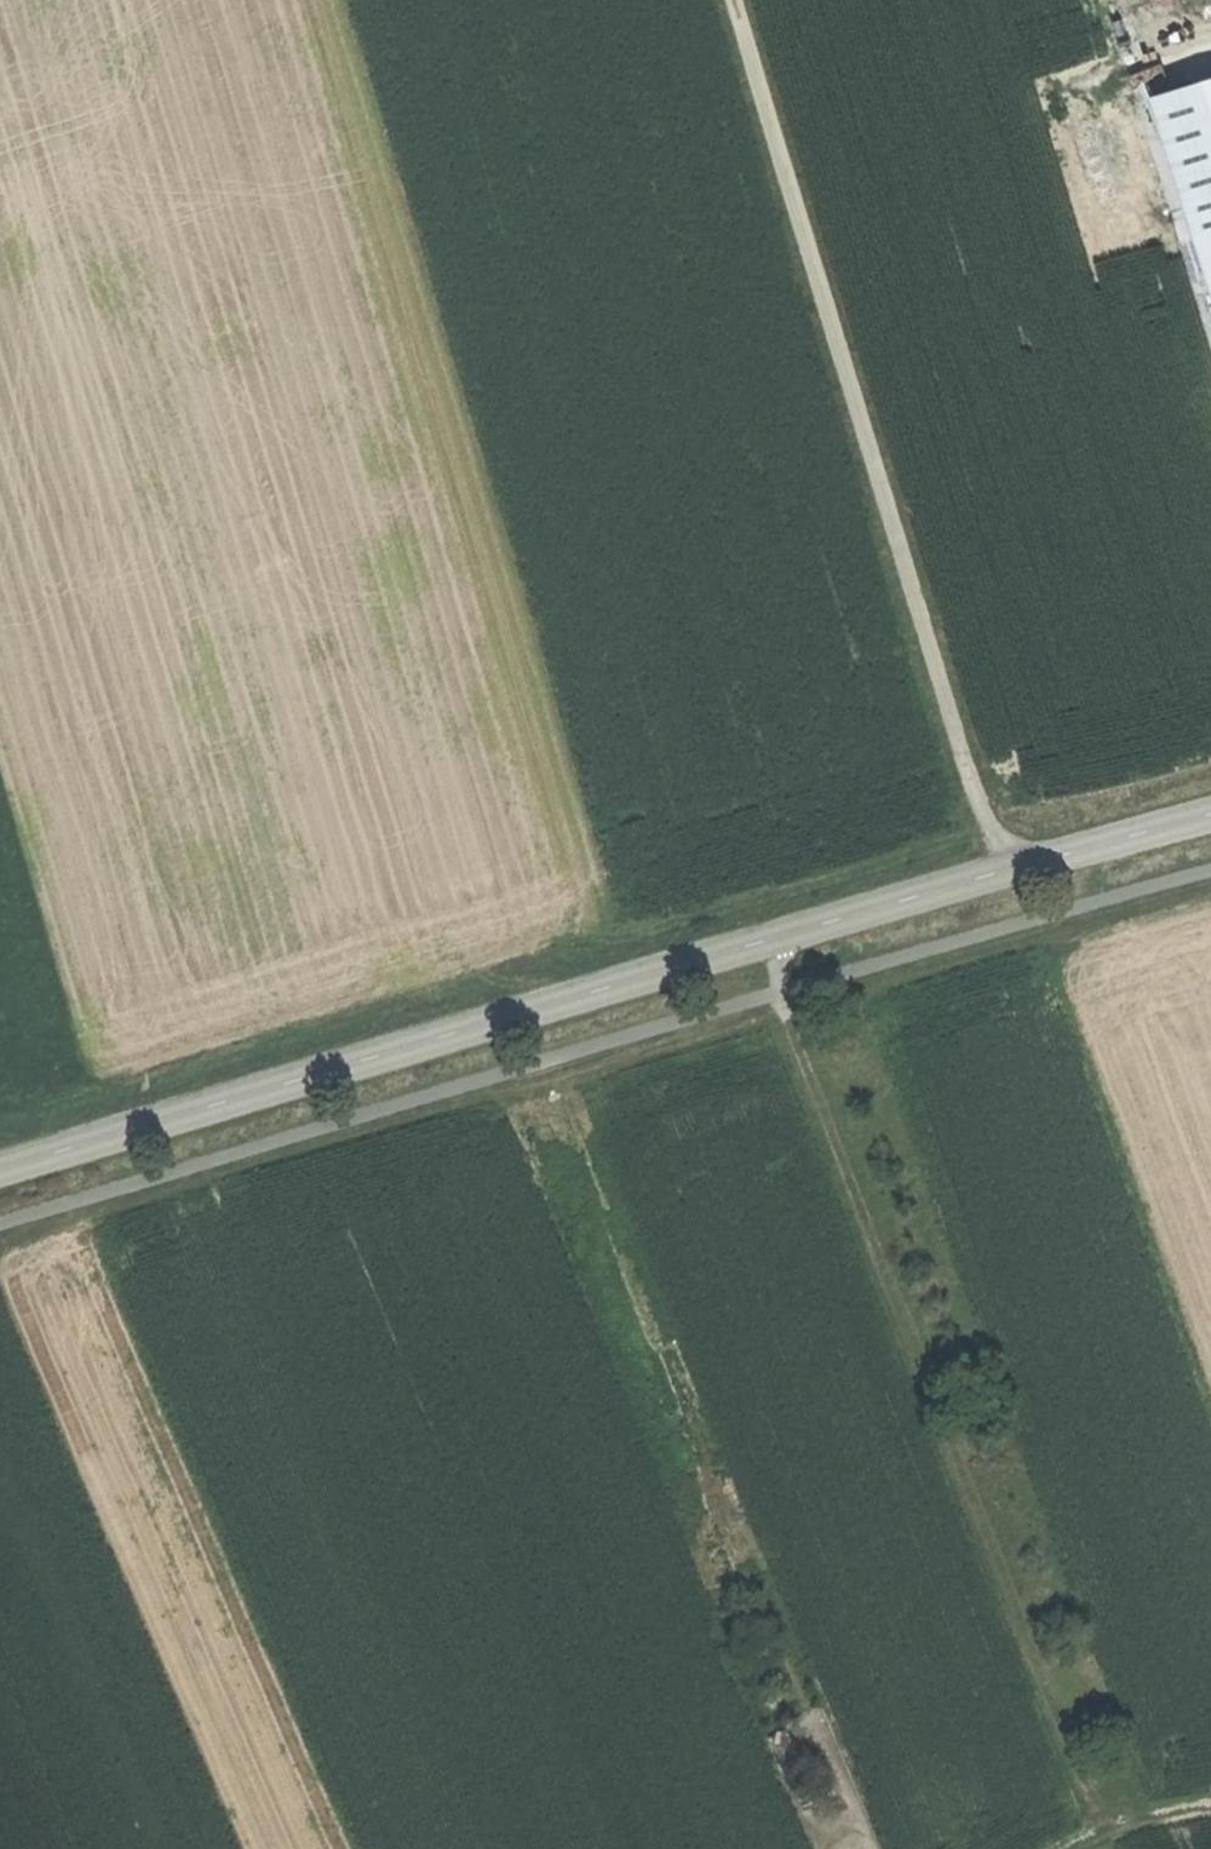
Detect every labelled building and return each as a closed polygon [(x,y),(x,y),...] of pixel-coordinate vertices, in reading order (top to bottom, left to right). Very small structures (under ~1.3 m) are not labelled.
[(1187,202),(1210,195),(1210,81),(1156,98),(1187,202)] [(1187,202),(1210,279),(1210,195),(1187,202)]
